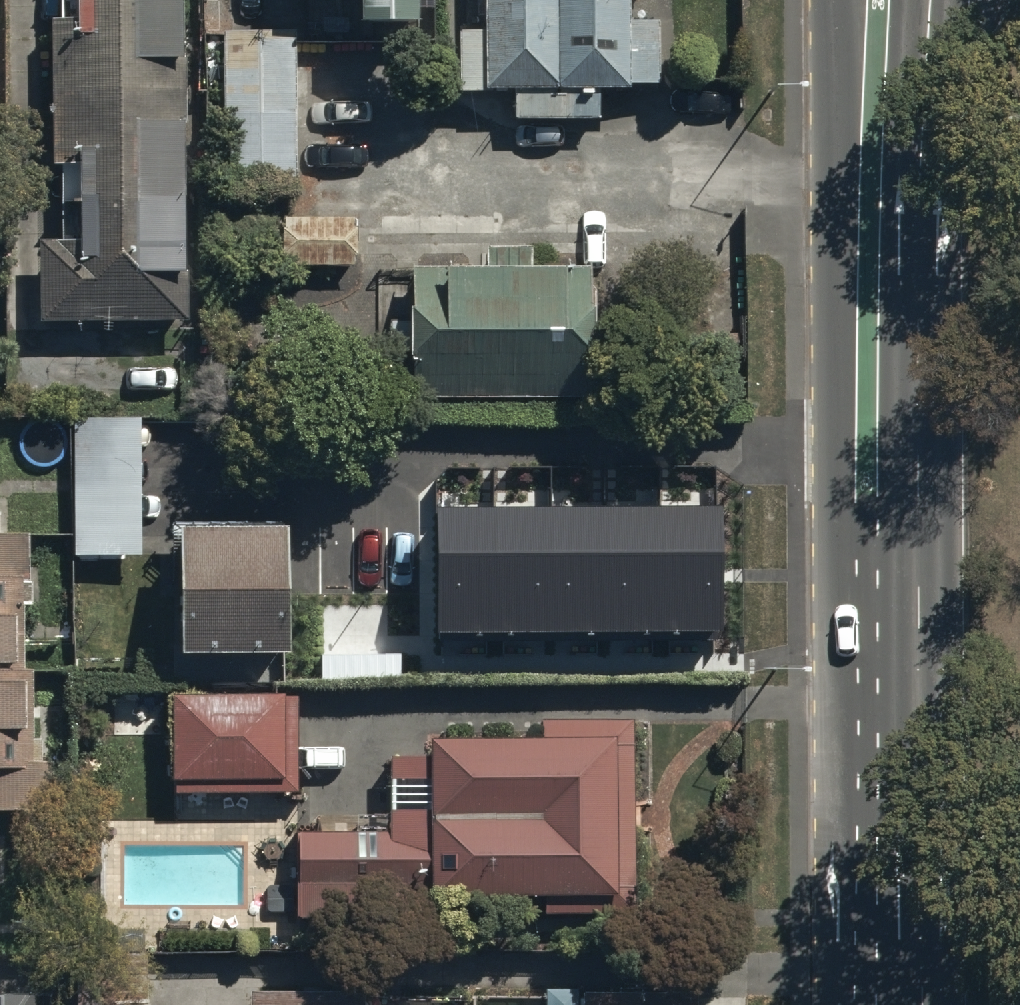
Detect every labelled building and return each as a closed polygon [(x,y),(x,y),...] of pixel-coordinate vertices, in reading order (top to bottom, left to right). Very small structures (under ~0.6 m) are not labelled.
[(187,325),(186,0),(79,0),(79,30),(48,30),(48,174),(85,174),(85,258),(48,258),(48,325),(187,325)] [(303,1),(363,1),(363,28),(419,28),(419,0),(303,0),(303,1)] [(463,94),(516,93),(517,133),(604,132),(603,95),(663,96),(662,25),(633,26),(632,0),(487,0),(488,38),(462,38),(463,94)] [(295,36),(224,36),(226,203),(297,202),(295,36)] [(357,223),(279,221),(278,270),(356,271),(357,223)] [(598,277),(417,276),(416,406),(597,407),(598,277)] [(76,559),(143,559),(142,421),(76,421),(76,559)] [(719,508),(441,510),(441,633),(720,631),(719,508)] [(285,533),(181,535),(183,660),(288,658),(285,533)] [(41,819),(42,745),(32,745),(32,676),(23,676),(23,605),(30,606),(30,536),(0,536),(0,819),(41,819)] [(399,655),(323,657),(324,679),(400,677),(399,655)] [(301,693),(178,696),(180,802),(303,799),(301,693)] [(541,744),(435,745),(435,761),(393,762),(394,835),(305,836),(306,916),(638,911),(636,722),(540,723),(541,744)] [(367,997),(250,996),(250,1004),(367,1004),(367,997)]
